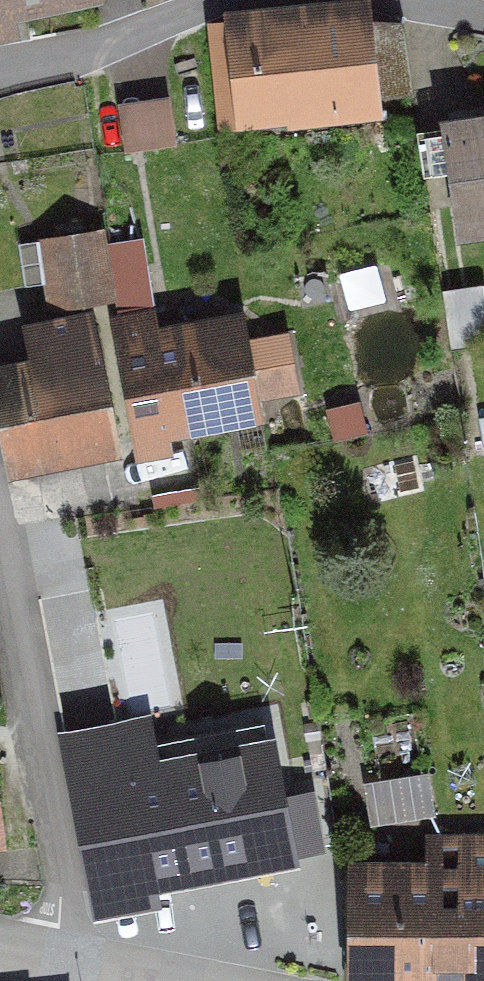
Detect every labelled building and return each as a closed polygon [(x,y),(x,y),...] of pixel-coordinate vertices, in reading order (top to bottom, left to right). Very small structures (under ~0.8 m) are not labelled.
[(244,118),(366,105),(358,21),(225,35),(227,58),(208,60),(219,174),(249,171),(244,118)] [(171,147),(165,100),(114,108),(121,154),(171,147)] [(445,131),(459,234),(483,231),(483,125),(445,131)] [(91,235),(46,242),(56,311),(101,304),(91,235)] [(117,309),(143,306),(138,270),(113,274),(117,309)] [(481,340),(473,289),(447,293),(455,344),(481,340)] [(115,441),(89,319),(24,332),(31,367),(0,373),(0,450),(3,463),(115,441)] [(112,339),(128,436),(256,412),(253,397),(288,391),(279,341),(244,348),(240,331),(147,347),(144,334),(112,339)] [(280,800),(263,706),(63,742),(90,892),(317,852),(307,795),(280,800)] [(436,840),(433,885),(346,886),(344,968),(483,967),(483,839),(436,840)]
